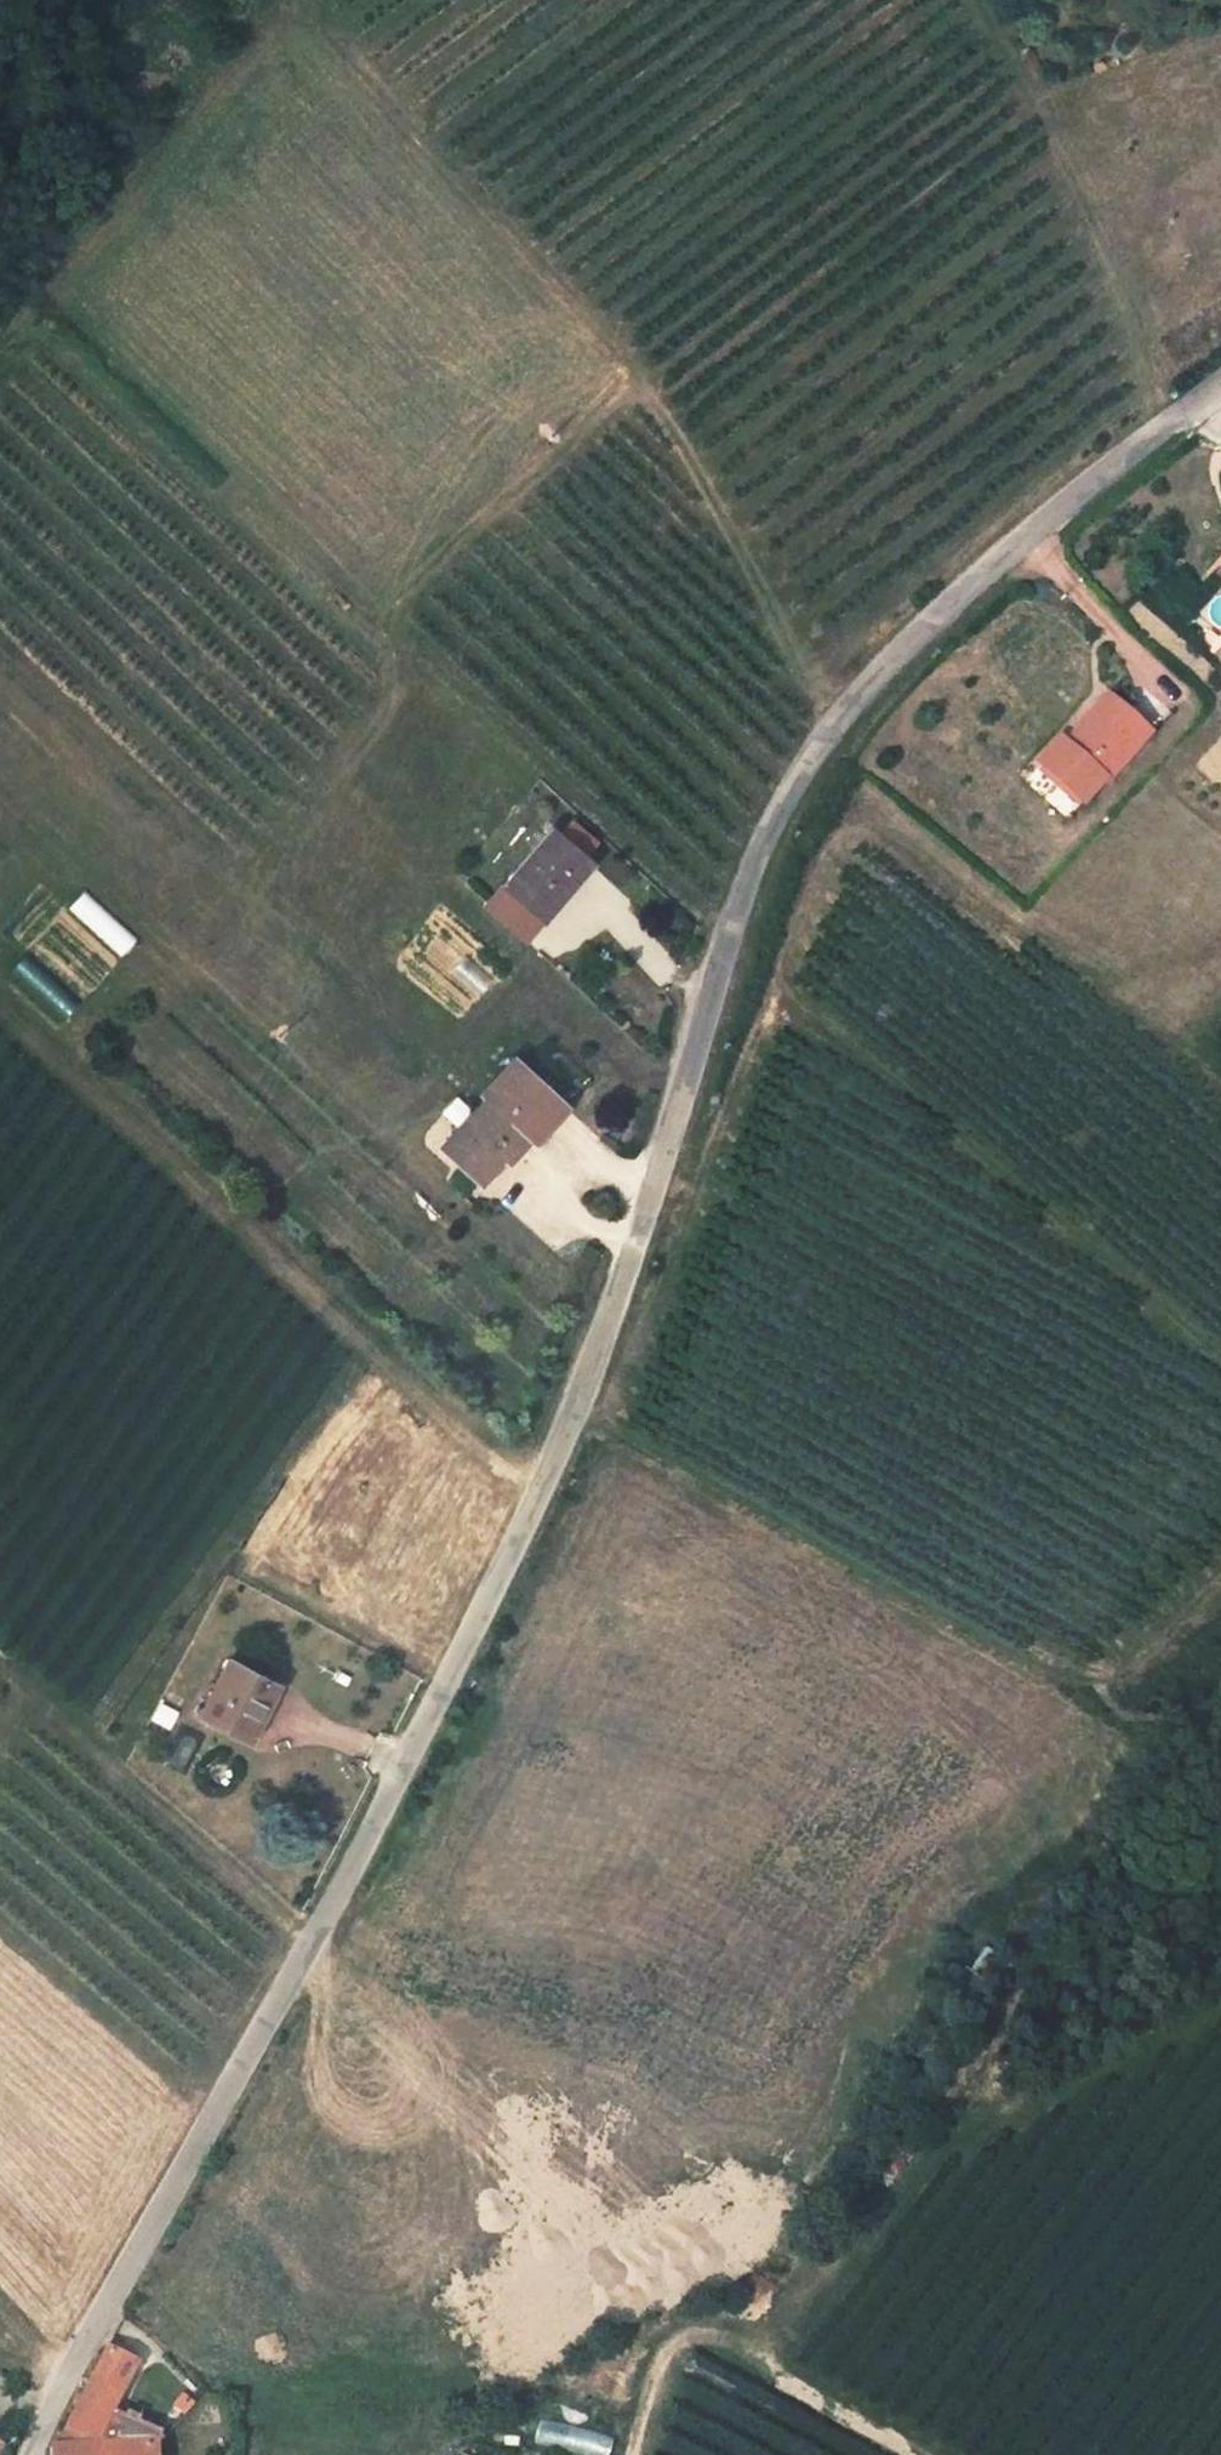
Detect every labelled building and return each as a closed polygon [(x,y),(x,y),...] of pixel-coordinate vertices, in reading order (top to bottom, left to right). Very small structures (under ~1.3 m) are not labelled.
[(1213,658),(1220,667),(1220,651),(1213,658)] [(1157,748),(1110,697),(1078,730),(1084,735),(1070,749),(1059,747),(1043,764),(1080,805),(1102,784),(1109,791),(1157,748)] [(479,897),(516,931),(588,852),(549,818),(479,897)] [(562,1106),(510,1050),(478,1086),(484,1091),(523,1127),(532,1136),(562,1106)] [(437,1141),(476,1176),(523,1127),(484,1091),(437,1141)] [(238,1740),(269,1683),(223,1658),(192,1720),(238,1740)] [(83,2390),(119,2402),(138,2356),(109,2344),(83,2390)] [(108,2417),(119,2402),(83,2390),(63,2420),(58,2432),(47,2443),(103,2439),(104,2434),(108,2417)] [(158,2439),(103,2439),(47,2443),(47,2454),(158,2454),(158,2439)]
